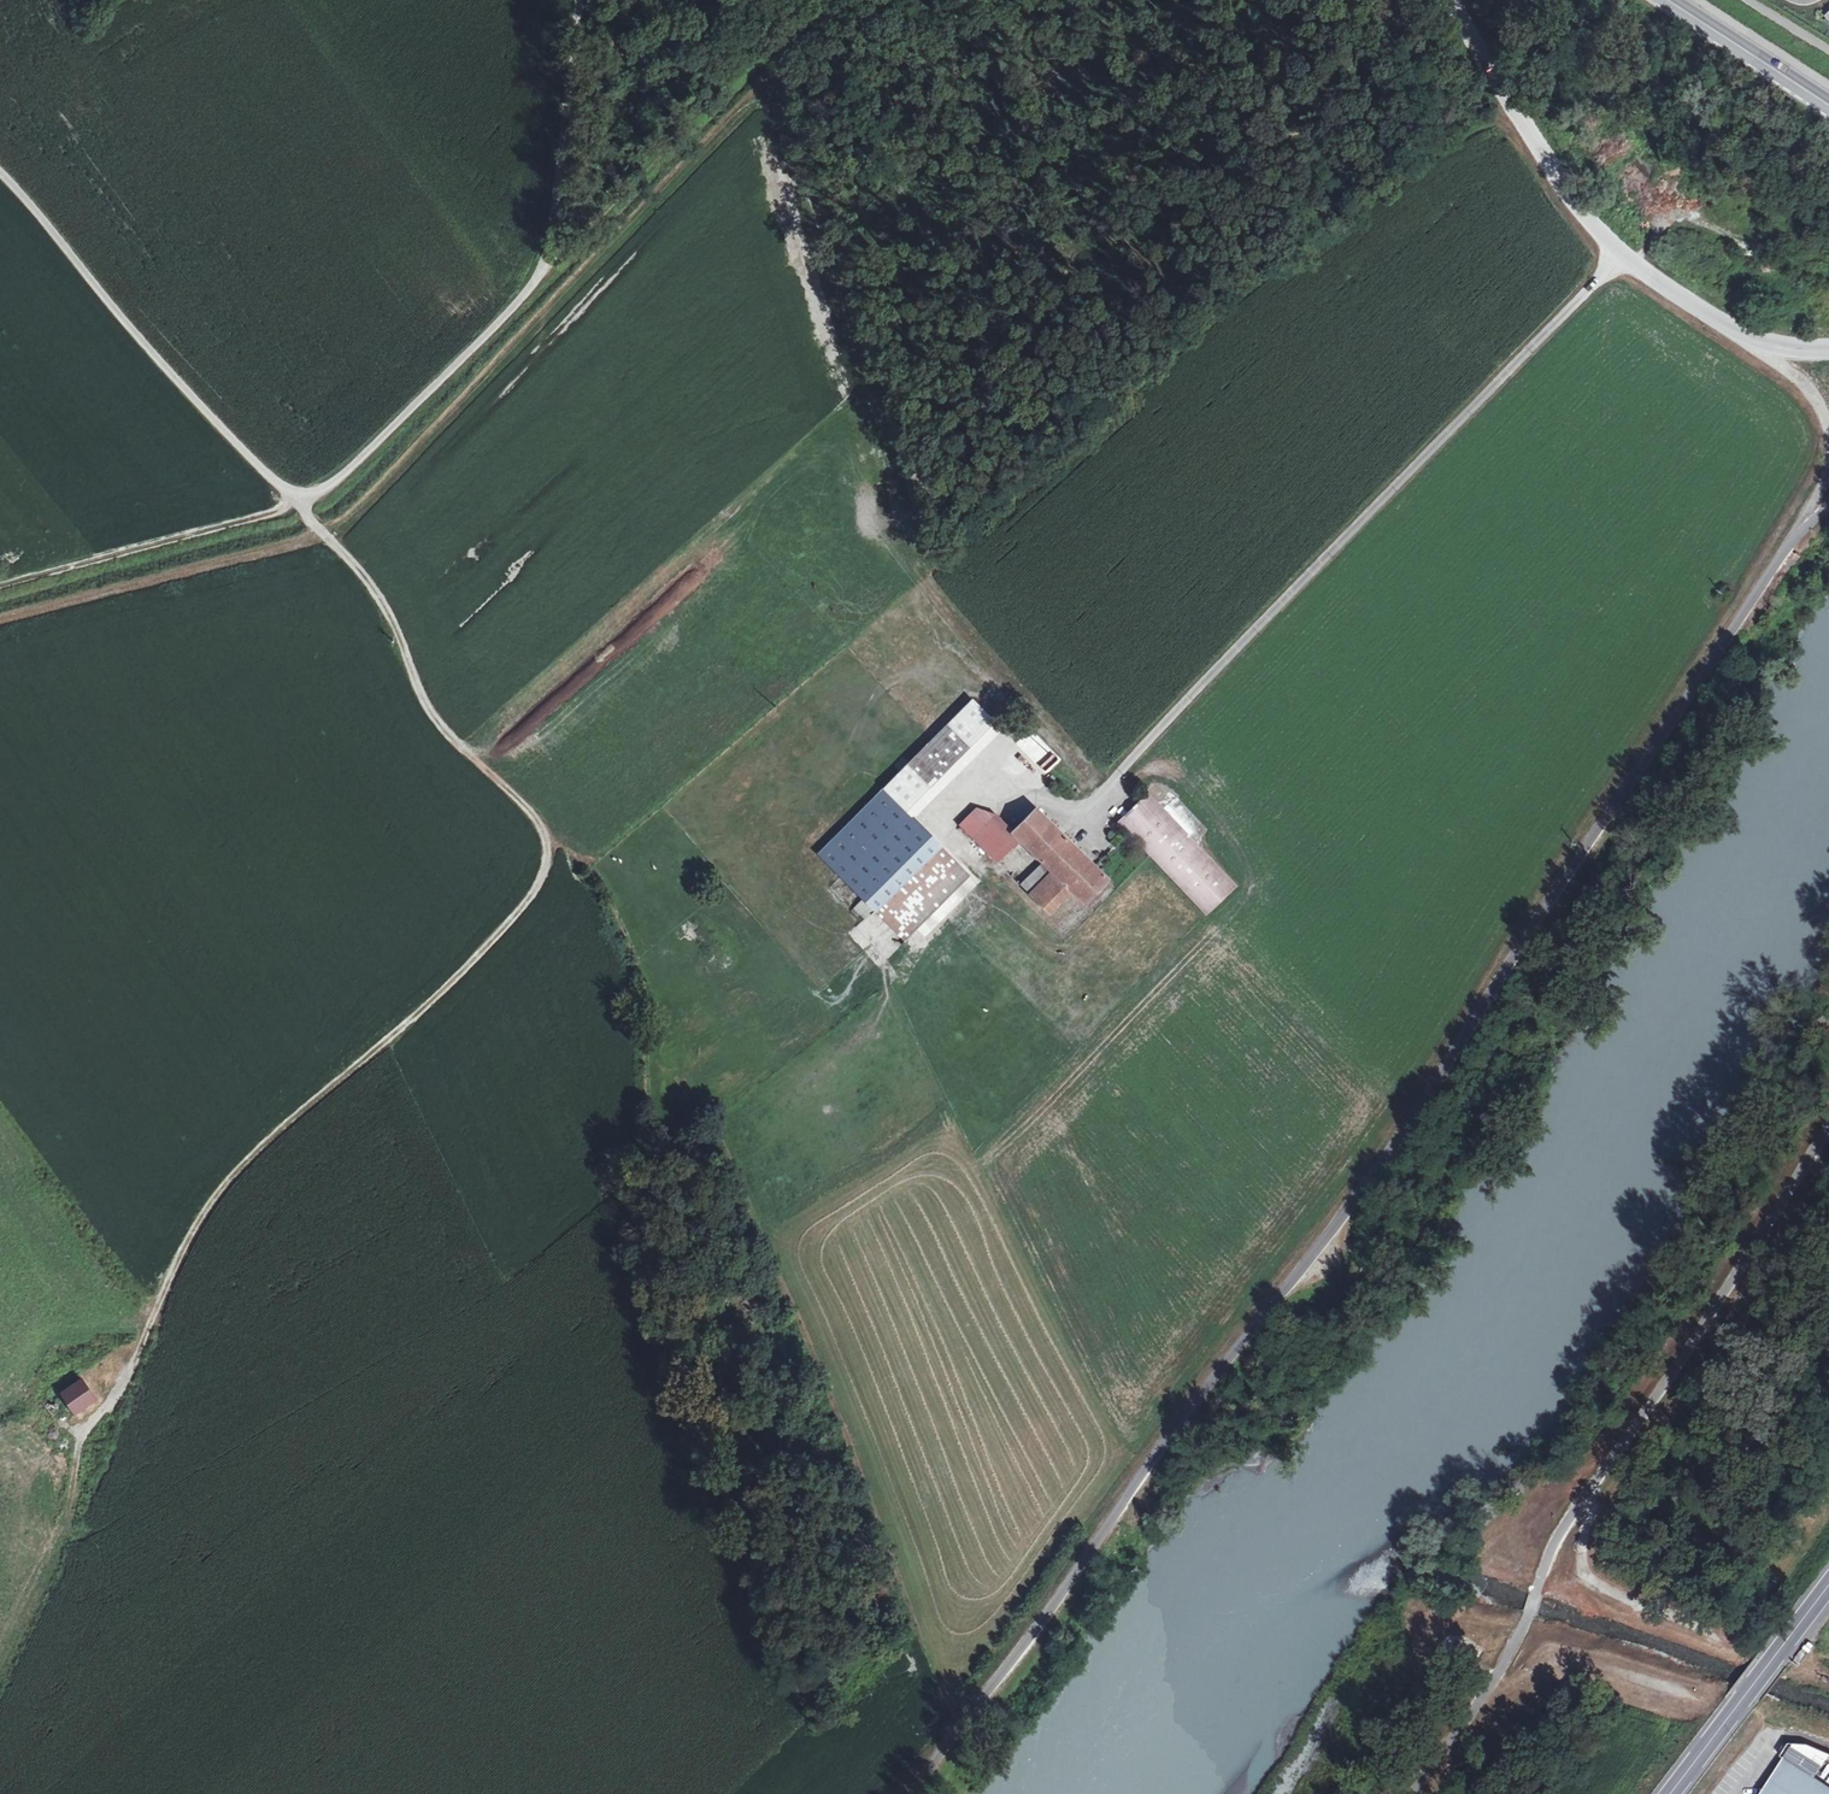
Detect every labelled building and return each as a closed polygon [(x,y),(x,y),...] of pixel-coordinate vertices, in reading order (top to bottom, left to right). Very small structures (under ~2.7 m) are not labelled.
[(968,748),(945,725),(907,764),(930,787),(968,748)] [(1023,792),(1013,781),(994,794),(999,803),(1023,792)] [(858,893),(922,829),(882,790),(818,853),(858,893)] [(1149,795),(1119,824),(1170,877),(1205,914),(1235,886),(1199,848),(1149,795)] [(1037,808),(1013,832),(1018,837),(1025,844),(1049,821),(1037,808)] [(973,838),(990,821),(977,809),(960,825),(973,838)] [(990,821),(973,838),(995,859),(1007,848),(1009,851),(1017,844),(1014,841),(1011,845),(998,832),(1005,825),(996,816),(990,821)] [(1108,880),(1049,821),(1025,844),(1044,864),(1052,873),(1030,895),(1049,914),(1071,892),(1083,904),(1108,880)] [(1014,841),(1018,837),(1013,832),(1005,825),(998,832),(1011,845),(1014,841)] [(970,876),(922,829),(858,893),(906,940),(970,876)] [(1052,873),(1044,864),(1021,886),(1030,895),(1052,873)] [(1079,905),(1055,928),(1065,938),(1089,915),(1079,905)] [(102,1363),(82,1377),(95,1396),(115,1382),(102,1363)] [(95,1396),(82,1377),(62,1390),(75,1410),(95,1396)] [(1784,1749),(1777,1760),(1809,1780),(1816,1768),(1784,1749)] [(1756,1793),(1828,1793),(1828,1788),(1827,1791),(1809,1780),(1777,1760),(1756,1793)]
